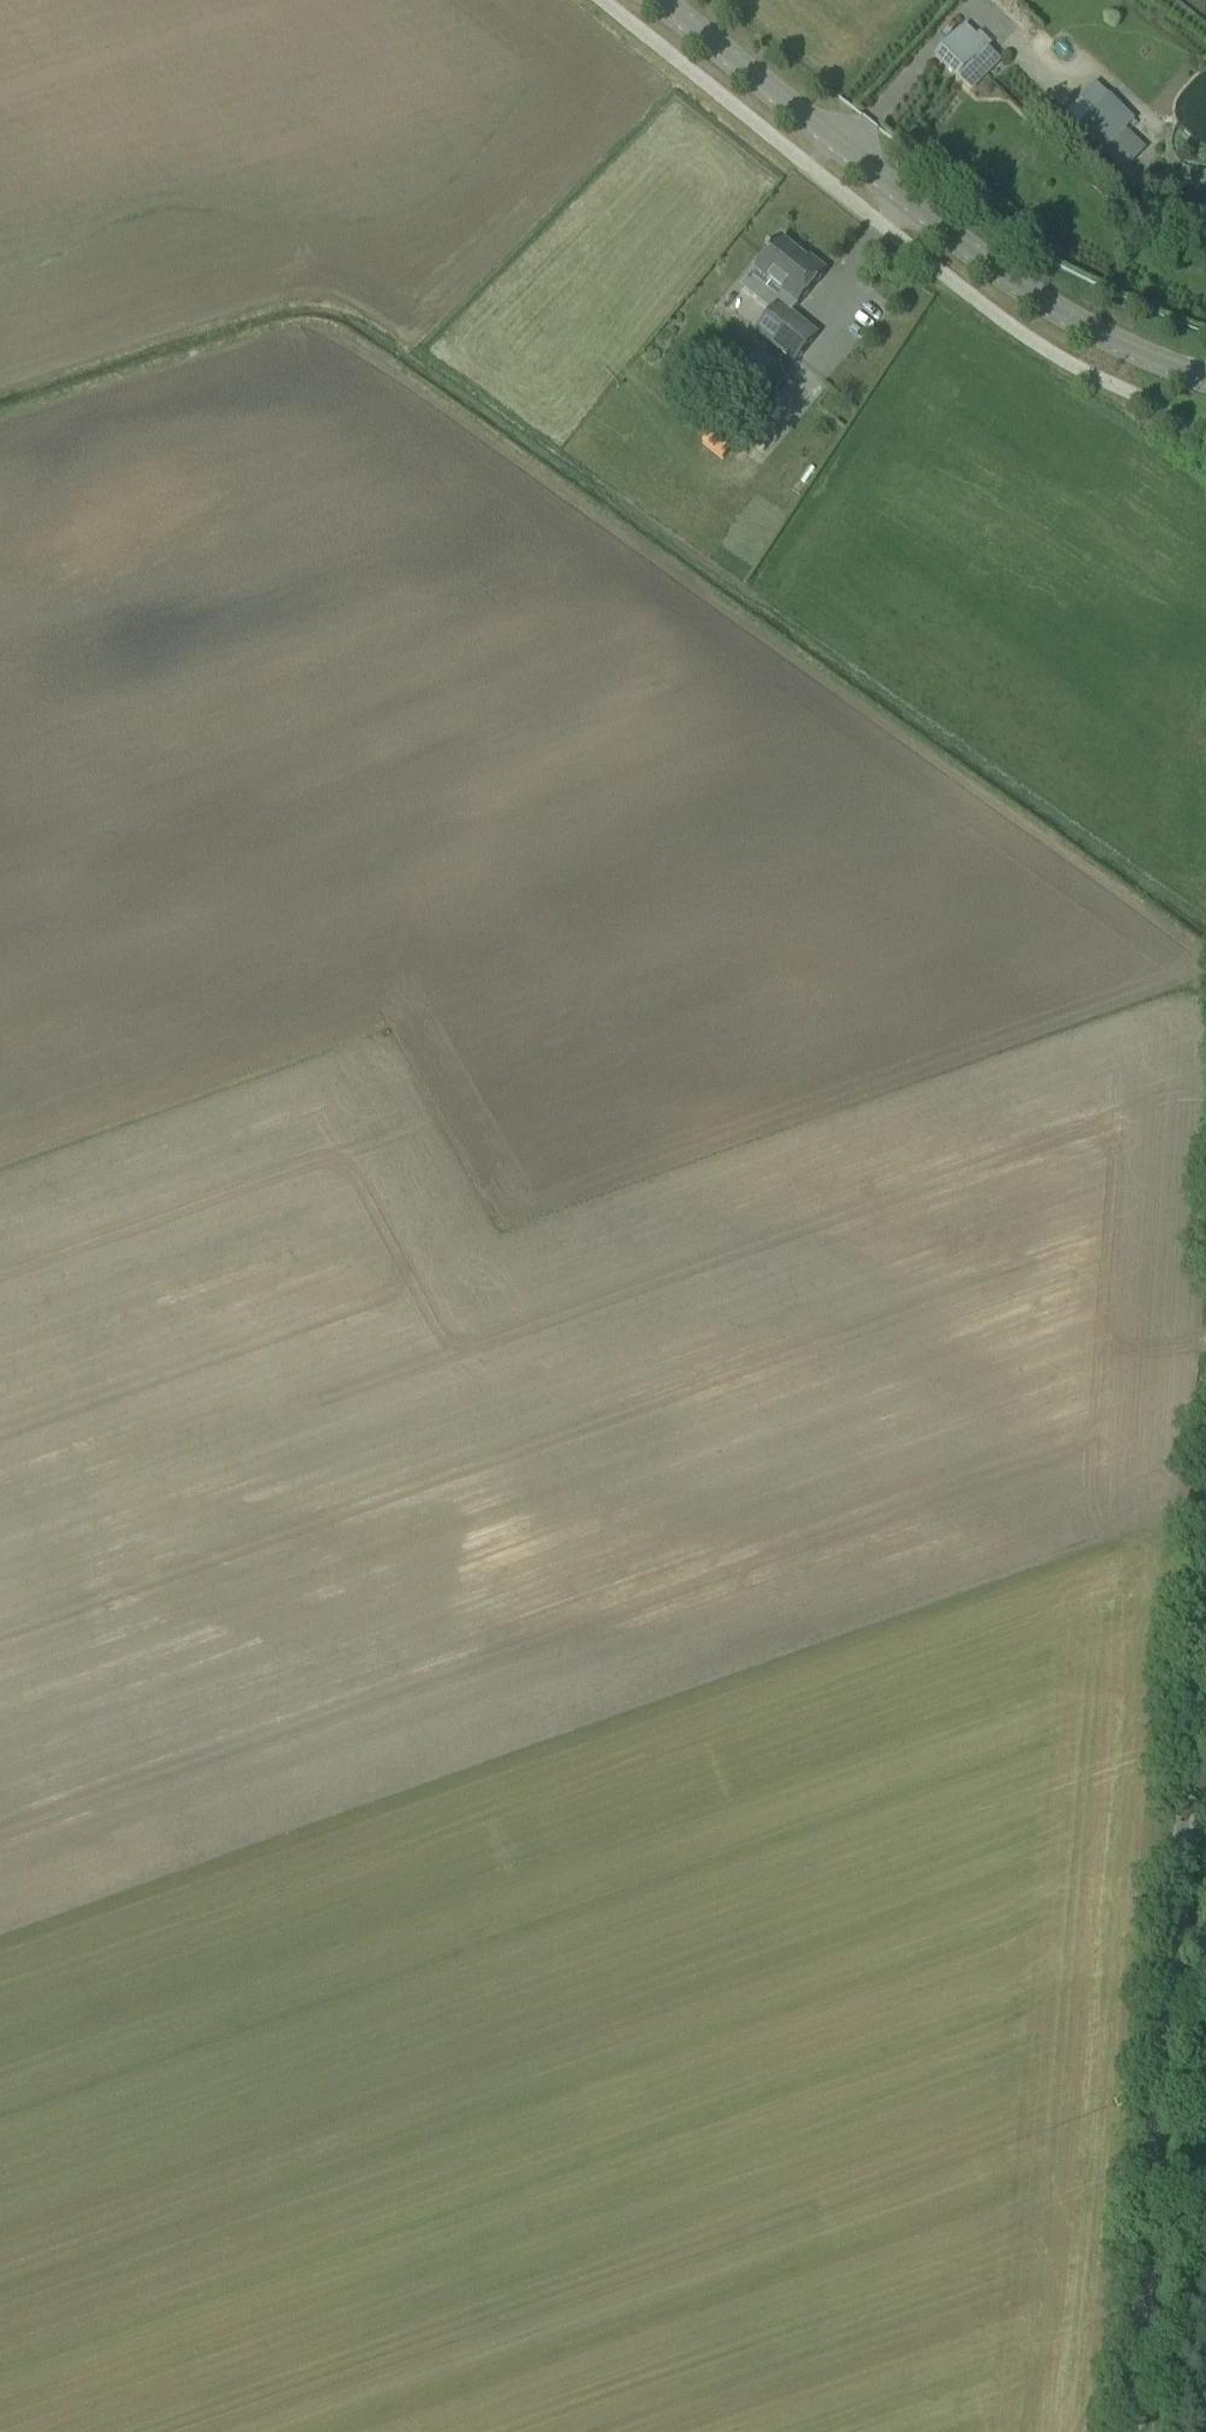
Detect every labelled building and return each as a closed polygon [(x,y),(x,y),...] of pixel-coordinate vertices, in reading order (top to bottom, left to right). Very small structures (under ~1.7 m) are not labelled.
[(968,26),(967,27),(965,25),(934,57),(958,80),(989,48),(977,36),(978,35),(968,26)] [(1108,94),(1078,124),(1104,149),(1134,119),(1108,94)] [(781,294),(781,301),(755,333),(794,365),(817,337),(791,316),(826,272),(809,259),(807,262),(780,240),(754,272),(781,294)] [(788,380),(760,356),(728,392),(755,417),(788,380)]
